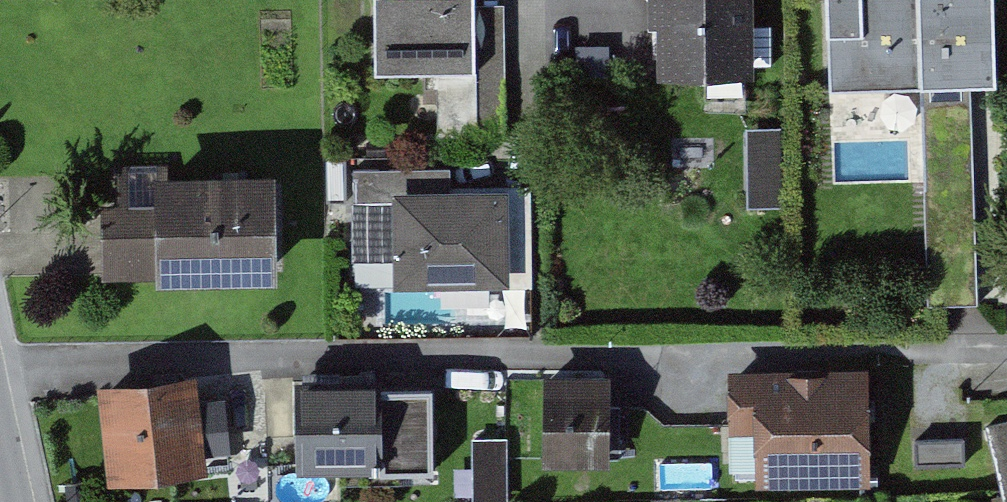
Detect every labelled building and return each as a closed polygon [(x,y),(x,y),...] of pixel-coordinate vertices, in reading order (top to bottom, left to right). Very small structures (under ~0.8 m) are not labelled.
[(482,2),(482,0),(382,0),(382,5),(383,69),(483,66),(482,2)] [(666,67),(715,66),(751,65),(757,65),(756,24),(755,0),(664,0),(666,67)] [(840,84),(935,82),(981,81),(1004,80),(1002,0),(838,0),(840,84)] [(515,130),(512,2),(482,2),(483,66),(485,131),(515,130)] [(643,11),(586,12),(587,70),(644,69),(643,11)] [(756,24),(757,65),(781,64),(780,24),(756,24)] [(716,92),(751,91),(751,65),(715,66),(716,92)] [(935,82),(940,302),(986,301),(981,81),(935,82)] [(753,202),(787,200),(783,122),(748,124),(753,202)] [(460,166),(363,168),(365,257),(411,256),(410,197),(460,196),(460,186),(460,166)] [(281,172),(128,175),(128,201),(110,201),(110,246),(111,284),(282,282),(281,172)] [(411,256),(411,277),(514,275),(512,195),(460,196),(410,197),(411,256)] [(777,477),(869,475),(868,374),(747,376),(747,395),(748,422),(777,422),(777,477)] [(202,377),(109,385),(118,478),(211,470),(209,450),(205,402),(202,377)] [(640,409),(614,408),(614,377),(559,377),(559,455),(640,456),(640,409)] [(441,469),(439,387),(415,387),(307,389),(308,470),(441,469)] [(235,448),(231,400),(219,401),(205,402),(209,450),(235,448)] [(473,434),(476,497),(508,495),(505,433),(473,434)] [(975,464),(974,437),(925,438),(926,465),(975,464)]
